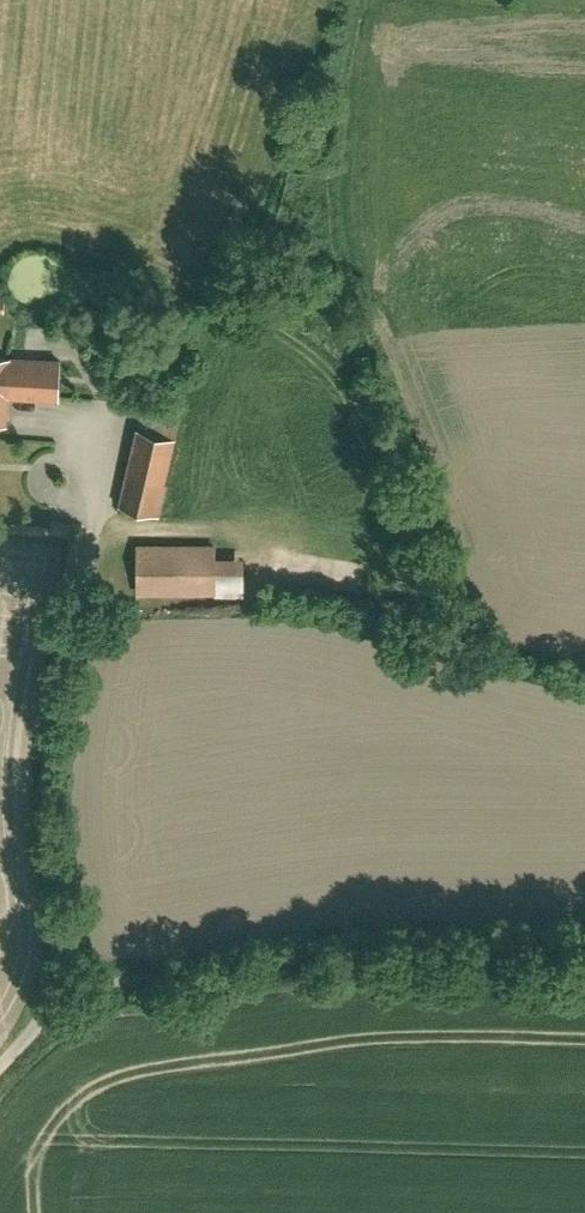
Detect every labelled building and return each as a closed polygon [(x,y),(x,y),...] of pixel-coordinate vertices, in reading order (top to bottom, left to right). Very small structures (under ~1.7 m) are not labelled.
[(69,471),(71,413),(52,412),(52,386),(69,387),(70,345),(64,345),(0,343),(0,469),(69,471)] [(154,400),(147,398),(128,495),(167,503),(187,406),(154,400)] [(225,558),(225,546),(144,546),(144,580),(255,580),(255,558),(225,558)]
